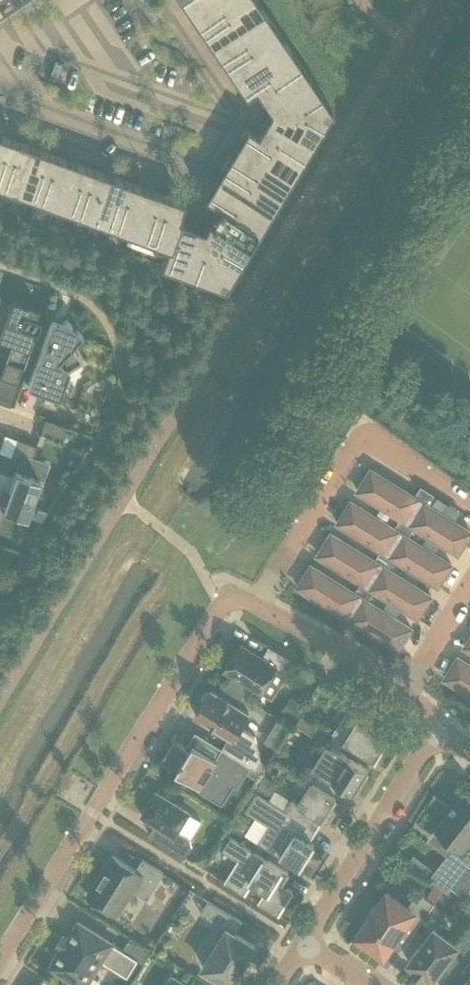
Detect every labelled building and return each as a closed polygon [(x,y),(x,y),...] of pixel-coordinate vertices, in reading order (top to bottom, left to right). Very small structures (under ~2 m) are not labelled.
[(2,8),(14,0),(0,0),(0,6),(2,8)] [(197,8),(204,17),(195,23),(200,30),(207,25),(244,0),(209,0),(197,8)] [(207,25),(200,30),(204,37),(213,31),(220,41),(264,11),(257,0),(244,0),(207,25)] [(264,11),(220,41),(227,50),(218,56),(222,63),(275,27),(264,11)] [(242,74),(286,44),(275,27),(222,63),(227,70),(236,64),(242,74)] [(286,44),(242,74),(249,83),(240,89),(246,98),(256,91),(299,62),(286,44)] [(256,91),(268,109),(311,79),(299,62),(256,91)] [(268,109),(270,112),(332,110),(311,79),(268,109)] [(270,112),(268,116),(312,143),(332,110),(270,112)] [(268,116),(257,133),(301,160),(312,143),(268,116)] [(301,160),(257,133),(247,127),(241,136),(251,141),(245,151),(290,179),(301,160)] [(14,140),(0,135),(0,180),(14,140)] [(33,147),(14,140),(0,180),(0,186),(17,192),(33,147)] [(36,199),(52,154),(33,147),(17,192),(36,199)] [(290,179),(245,151),(239,161),(229,156),(225,163),(280,196),(290,179)] [(54,206),(71,161),(52,154),(36,199),(54,206)] [(73,213),(89,168),(71,161),(54,206),(73,213)] [(221,170),(230,176),(224,185),(269,213),(280,196),(225,163),(221,170)] [(92,220),(108,175),(89,168),(73,213),(92,220)] [(111,227),(127,181),(108,175),(92,220),(111,227)] [(129,233),(146,188),(127,181),(111,227),(129,233)] [(224,185),(218,195),(209,190),(203,198),(216,206),(258,232),(269,213),(224,185)] [(148,240),(165,195),(146,188),(129,233),(148,240)] [(185,202),(165,195),(148,240),(166,247),(167,247),(178,219),(179,219),(185,202)] [(216,206),(205,224),(247,249),(258,232),(216,206)] [(160,265),(180,272),(197,226),(179,219),(178,219),(167,247),(166,247),(160,265)] [(203,228),(224,288),(247,249),(205,224),(203,228)] [(180,272),(224,288),(203,228),(197,226),(180,272)] [(9,406),(17,383),(35,335),(32,334),(33,331),(36,332),(41,320),(35,318),(39,308),(13,299),(0,334),(0,339),(11,343),(5,361),(13,364),(8,380),(0,377),(0,402),(9,406)] [(50,323),(27,387),(46,394),(59,398),(63,387),(69,370),(82,362),(72,346),(82,335),(65,319),(62,323),(52,319),(50,323)] [(46,420),(41,434),(61,441),(66,427),(46,420)] [(20,457),(21,457),(26,442),(17,439),(11,454),(20,457)] [(26,442),(21,457),(30,461),(36,446),(26,442)] [(9,490),(2,508),(3,508),(26,516),(35,493),(39,481),(40,479),(42,480),(46,468),(30,462),(30,461),(21,457),(20,457),(15,470),(8,490),(9,490)] [(421,486),(414,497),(371,470),(357,491),(401,518),(408,523),(428,490),(421,486)] [(39,481),(35,493),(45,497),(49,485),(39,481)] [(3,508),(2,508),(9,490),(8,490),(0,487),(0,517),(3,508)] [(435,495),(428,490),(408,523),(415,527),(458,554),(469,535),(469,531),(428,505),(435,495)] [(401,518),(394,529),(351,502),(337,523),(381,551),(388,555),(408,523),(401,518)] [(408,537),(415,527),(408,523),(388,555),(395,559),(438,586),(451,564),(408,537)] [(381,551),(374,561),(331,534),(317,555),(361,583),(368,587),(388,555),(381,551)] [(388,569),(395,559),(388,555),(368,587),(375,591),(418,618),(431,596),(388,569)] [(361,583),(354,593),(311,566),(297,587),(348,619),(368,587),(361,583)] [(368,601),(375,591),(368,587),(348,619),(398,650),(411,628),(368,601)] [(269,646),(262,657),(240,643),(224,670),(260,692),(276,668),(282,671),(290,659),(269,646)] [(458,657),(444,679),(469,695),(469,665),(458,657)] [(240,727),(248,713),(211,690),(210,692),(205,693),(200,701),(202,705),(195,715),(229,736),(222,748),(260,772),(263,774),(268,765),(261,761),(255,736),(240,727)] [(292,721),(304,703),(292,695),(281,714),(292,721)] [(378,729),(385,718),(355,700),(334,735),(374,760),(389,736),(378,729)] [(307,703),(300,714),(311,721),(315,714),(313,707),(307,703)] [(278,719),(271,730),(282,737),(289,726),(278,719)] [(307,738),(314,726),(302,719),(295,730),(307,738)] [(193,744),(190,749),(175,740),(161,762),(199,786),(197,789),(212,798),(224,779),(238,787),(245,777),(254,782),(260,772),(222,748),(215,759),(193,744)] [(354,793),(369,769),(328,744),(307,778),(336,796),(343,786),(354,793)] [(269,800),(278,785),(264,776),(256,791),(269,800)] [(329,807),(336,796),(307,778),(299,790),(305,793),(299,803),(293,799),(286,811),(258,793),(258,794),(315,830),(322,819),(327,823),(335,810),(329,807)] [(178,831),(189,813),(157,792),(142,816),(155,825),(149,835),(185,858),(192,847),(190,839),(178,831)] [(469,797),(463,793),(436,828),(456,844),(429,878),(448,891),(451,887),(469,864),(469,862),(469,849),(464,844),(469,837),(469,795),(469,797)] [(308,840),(315,830),(258,794),(247,812),(269,826),(259,842),(299,868),(314,844),(308,840)] [(281,884),(288,873),(231,837),(223,850),(240,860),(226,883),(244,894),(251,883),(266,892),(259,904),(277,915),(292,891),(281,884)] [(196,855),(191,861),(203,869),(210,857),(203,853),(196,855)] [(142,859),(136,870),(112,855),(87,896),(117,914),(133,890),(147,899),(164,872),(142,859)] [(469,864),(451,887),(464,897),(469,890),(469,865),(469,864)] [(413,899),(407,907),(387,893),(377,907),(374,905),(364,919),(367,921),(357,936),(383,954),(406,921),(416,928),(414,930),(415,930),(434,903),(423,895),(418,902),(413,899)] [(227,930),(203,968),(230,984),(255,946),(235,933),(242,922),(242,921),(215,904),(207,917),(227,930)] [(459,936),(469,944),(469,921),(459,936)] [(138,960),(122,950),(78,922),(59,952),(56,953),(51,961),(52,964),(50,967),(80,984),(99,984),(100,984),(99,980),(92,976),(101,961),(127,977),(138,960)] [(449,928),(446,925),(442,925),(439,926),(437,929),(434,927),(408,962),(414,967),(412,969),(424,977),(425,975),(432,980),(458,945),(448,937),(450,934),(450,931),(449,928)] [(129,940),(122,950),(138,960),(143,963),(149,952),(129,940)] [(172,977),(167,984),(186,984),(172,977)]
